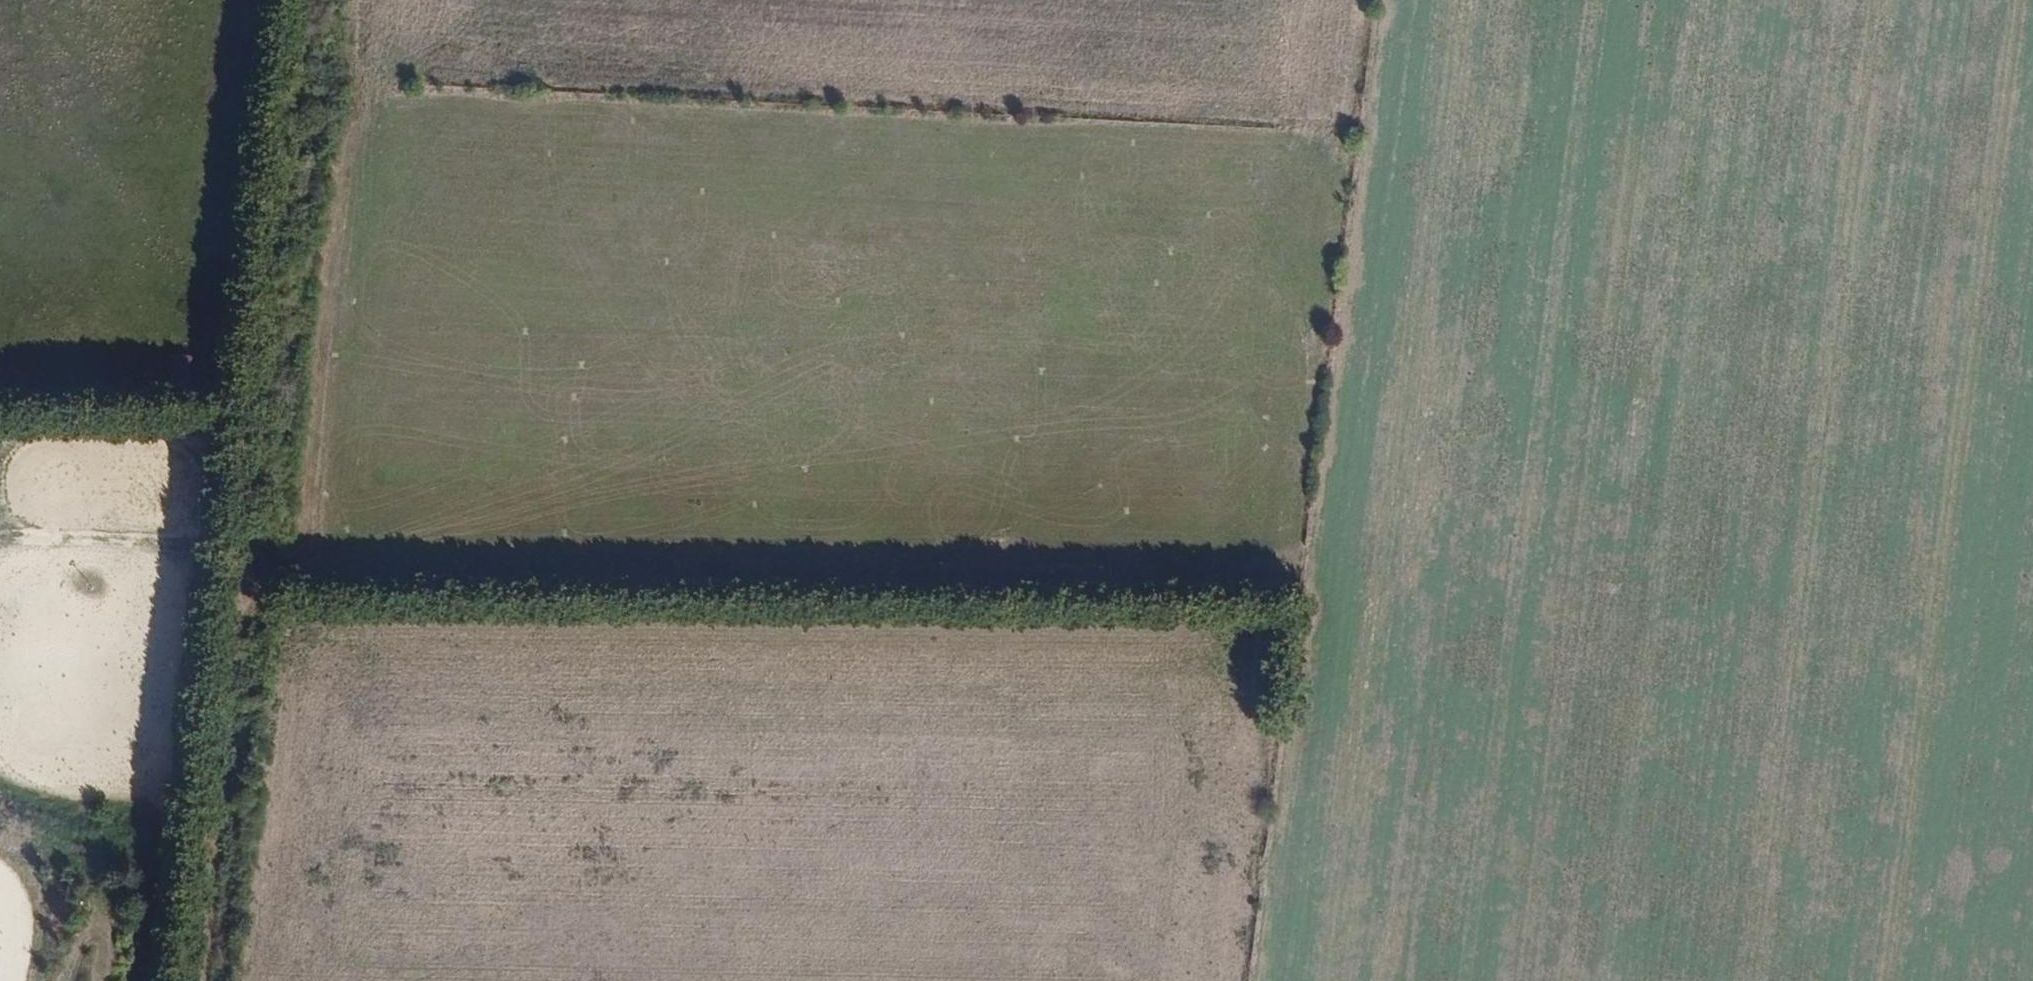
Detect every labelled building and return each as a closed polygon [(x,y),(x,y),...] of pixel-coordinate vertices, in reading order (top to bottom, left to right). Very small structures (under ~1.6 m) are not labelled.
[(6,430),(2,537),(204,543),(207,436),(6,430)]
